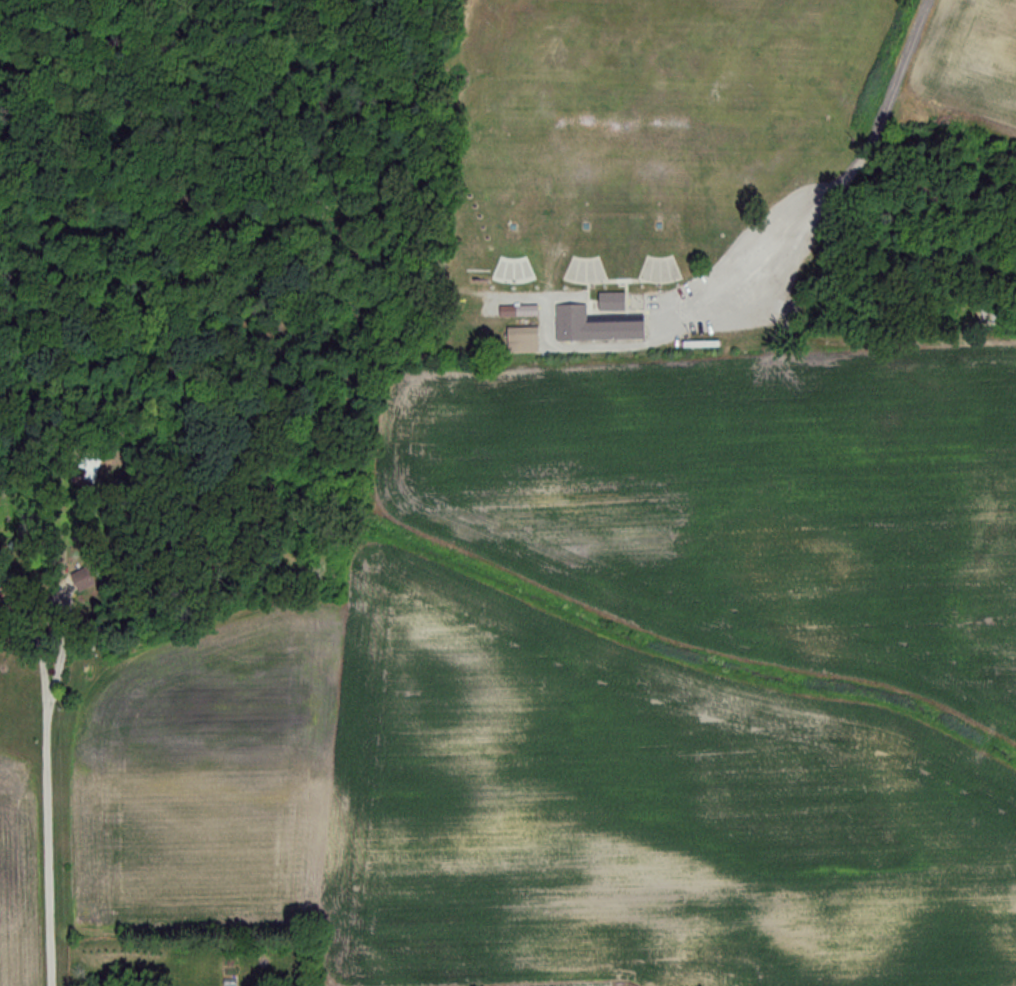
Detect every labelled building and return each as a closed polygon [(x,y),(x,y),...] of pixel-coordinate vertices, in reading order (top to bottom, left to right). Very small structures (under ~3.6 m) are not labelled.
[(554,305),(555,341),(642,339),(641,316),(584,317),(584,304),(554,305)] [(536,328),(536,353),(506,353),(506,327),(536,328)] [(101,448),(81,445),(74,487),(93,490),(101,448)]
